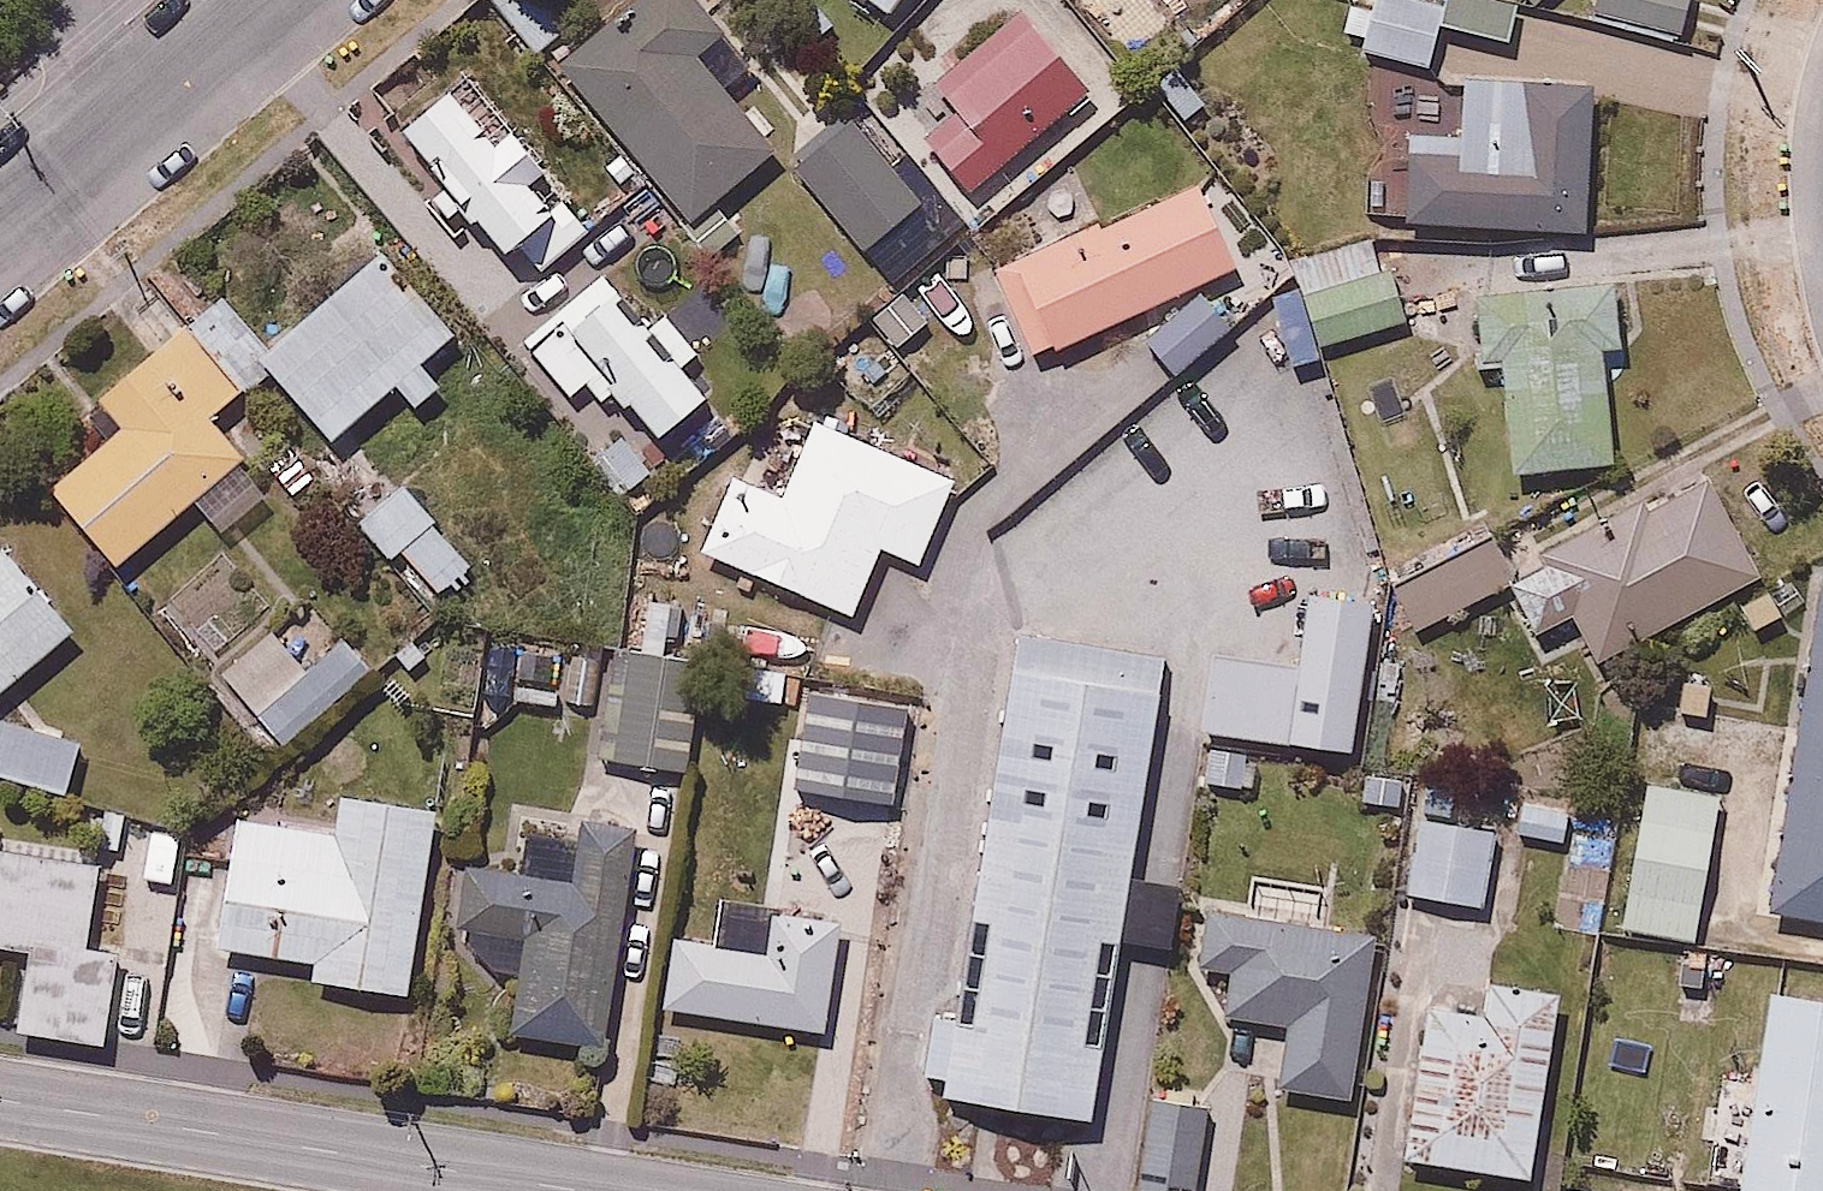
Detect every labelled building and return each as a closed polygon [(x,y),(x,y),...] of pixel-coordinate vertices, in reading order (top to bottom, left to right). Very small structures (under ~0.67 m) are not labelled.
[(712,0),(601,0),(554,37),(688,208),(773,142),(690,36),(722,12),(712,0)] [(1363,45),(1432,60),(1444,2),(1435,0),(1346,0),(1341,26),(1366,32),(1363,45)] [(1592,12),(1681,34),(1689,0),(1595,0),(1592,12)] [(1079,87),(1029,15),(948,71),(974,108),(930,139),(955,175),(1079,87)] [(454,55),(396,101),(535,277),(594,231),(454,55)] [(1387,65),(1384,212),(1592,216),(1595,69),(1387,65)] [(928,187),(848,96),(782,154),(863,245),(928,187)] [(1240,267),(1206,184),(1000,266),(1033,349),(1240,267)] [(225,532),(276,486),(211,414),(268,364),(332,435),(397,376),(419,401),(444,378),(422,353),(457,322),(381,237),(266,341),(219,289),(101,396),(126,423),(61,482),(127,554),(192,495),(225,532)] [(1621,341),(1615,272),(1478,283),(1484,367),(1515,365),(1523,463),(1611,456),(1602,342),(1621,341)] [(601,275),(526,348),(585,409),(619,376),(663,421),(704,381),(601,275)] [(1234,328),(1203,288),(1148,330),(1179,370),(1234,328)] [(860,609),(888,546),(921,561),(958,476),(816,415),(783,491),(733,470),(702,540),(860,609)] [(1597,651),(1764,571),(1708,456),(1501,556),(1511,577),(1531,619),(1572,599),(1597,651)] [(414,479),(363,522),(389,553),(403,541),(440,585),(477,553),(414,479)] [(1489,532),(1392,578),(1414,624),(1511,577),(1501,556),(1489,532)] [(6,537),(0,542),(0,685),(76,624),(6,537)] [(1811,569),(1769,898),(1822,905),(1822,570),(1811,569)] [(1303,656),(1219,643),(1207,726),(1358,748),(1379,598),(1315,587),(1303,656)] [(290,655),(265,624),(221,661),(295,749),(381,678),(332,620),(290,655)] [(1095,1118),(1169,653),(1022,626),(952,1098),(1095,1118)] [(689,768),(707,661),(621,647),(603,754),(689,768)] [(901,693),(820,686),(816,732),(841,734),(834,797),(891,802),(901,693)] [(0,708),(0,770),(60,791),(79,736),(0,708)] [(1211,756),(1212,802),(1260,801),(1259,755),(1211,756)] [(1717,779),(1642,767),(1616,920),(1691,933),(1717,779)] [(1470,775),(1426,768),(1406,884),(1488,898),(1501,820),(1463,814),(1470,775)] [(235,807),(216,933),(309,947),(306,967),(411,982),(438,798),(341,784),(335,821),(235,807)] [(605,1044),(641,824),(589,816),(579,872),(468,858),(460,920),(475,924),(473,941),(499,967),(522,972),(511,1030),(605,1044)] [(101,855),(6,844),(9,821),(0,820),(0,934),(26,937),(17,1019),(107,1029),(118,938),(91,935),(101,855)] [(1251,866),(1246,906),(1208,901),(1200,963),(1236,968),(1231,1012),(1290,1019),(1283,1077),(1360,1087),(1380,923),(1316,915),(1321,874),(1251,866)] [(719,931),(679,925),(668,999),(823,1022),(839,915),(724,898),(719,931)] [(1487,1003),(1432,994),(1407,1149),(1537,1170),(1567,980),(1492,969),(1487,1003)] [(1770,979),(1758,1075),(1720,1070),(1706,1180),(1790,1190),(1822,1190),(1822,986),(1770,979)] [(1219,1102),(1156,1095),(1145,1190),(1209,1190),(1219,1102)]
